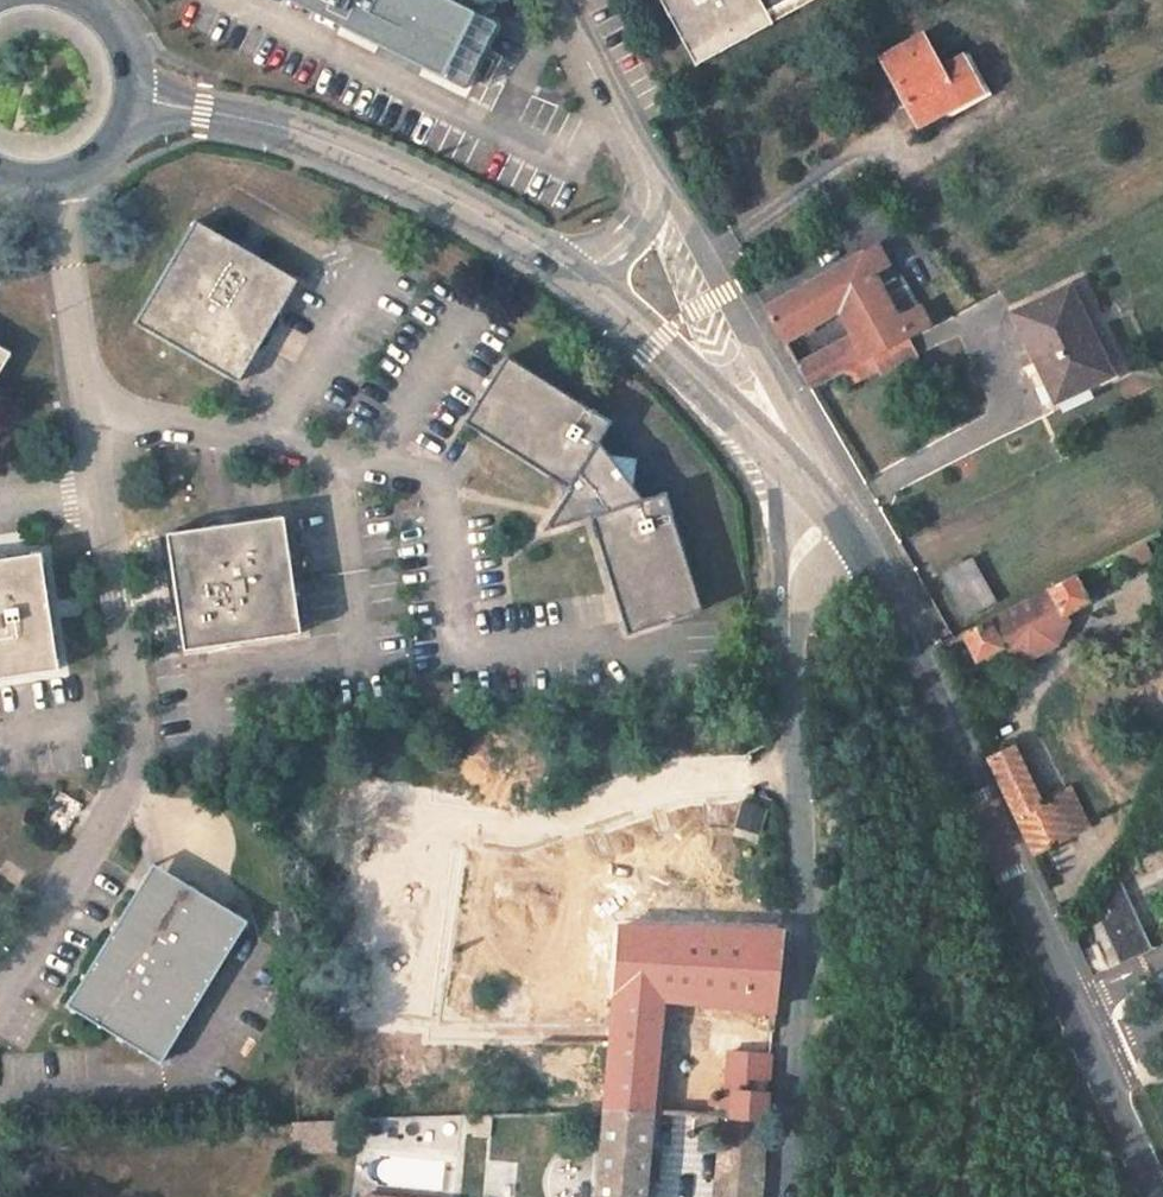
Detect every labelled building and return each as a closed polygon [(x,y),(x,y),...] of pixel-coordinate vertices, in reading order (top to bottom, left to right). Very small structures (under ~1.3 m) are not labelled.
[(496,23),(449,0),(308,0),(345,19),(341,27),(464,89),(496,23)] [(809,0),(659,0),(695,66),(771,24),(770,21),(809,0)] [(917,125),(986,89),(968,52),(939,68),(923,37),(881,58),(917,125)] [(280,312),(297,280),(194,220),(134,323),(238,384),(256,353),(280,312)] [(903,276),(897,279),(878,245),(765,308),(783,339),(839,308),(853,333),(798,365),(810,387),(844,369),(908,336),(930,324),(903,276)] [(1109,374),(1069,287),(1015,312),(1055,398),(1109,374)] [(281,316),(280,312),(256,353),(261,352),(268,347),(273,344),(277,337),(280,330),(281,324),(281,316)] [(887,368),(917,351),(908,336),(844,369),(853,384),(879,370),(887,368)] [(11,353),(0,347),(0,372),(11,353)] [(626,634),(702,610),(665,491),(642,499),(633,486),(637,459),(609,453),(599,440),(611,422),(506,355),(463,423),(568,489),(555,510),(565,524),(588,516),(626,634)] [(555,510),(543,529),(565,524),(555,510)] [(201,525),(200,528),(248,521),(241,516),(236,514),(230,513),(222,513),(214,516),(207,520),(201,525)] [(302,633),(284,515),(248,521),(200,528),(166,533),(183,651),(302,633)] [(41,551),(4,557),(0,557),(0,679),(59,671),(41,551)] [(992,600),(969,559),(944,574),(967,615),(992,600)] [(1075,577),(964,635),(977,659),(1002,646),(1003,648),(1026,651),(1053,637),(1063,617),(1062,614),(1088,600),(1075,577)] [(1065,830),(1050,798),(1041,802),(1021,759),(1002,768),(1037,844),(1065,830)] [(154,861),(67,1002),(159,1060),(247,918),(154,861)] [(1153,950),(1114,862),(1093,903),(1121,964),(1153,950)] [(782,933),(621,927),(615,995),(661,1000),(775,1012),(782,933)] [(611,1043),(658,1047),(661,1000),(615,995),(611,1043)] [(652,1111),(658,1047),(611,1043),(603,1042),(601,1056),(610,1057),(606,1108),(652,1111)] [(771,1056),(730,1053),(725,1092),(734,1094),(748,1095),(749,1080),(769,1083),(771,1056)] [(733,1115),(765,1118),(769,1083),(749,1080),(748,1095),(734,1094),(733,1101),(714,1099),(712,1114),(723,1115),(733,1115)] [(599,1196),(643,1196),(645,1175),(647,1153),(652,1111),(606,1108),(599,1196)] [(698,1113),(697,1131),(722,1134),(723,1115),(698,1113)] [(474,1133),(489,1135),(492,1114),(475,1115),(474,1133)] [(716,1196),(758,1196),(765,1118),(733,1115),(723,1115),(722,1134),(716,1196)] [(296,1138),(343,1137),(342,1117),(295,1118),(296,1138)] [(296,1149),(343,1148),(343,1137),(296,1138),(296,1149)] [(656,1176),(658,1155),(647,1153),(645,1175),(656,1176)]
